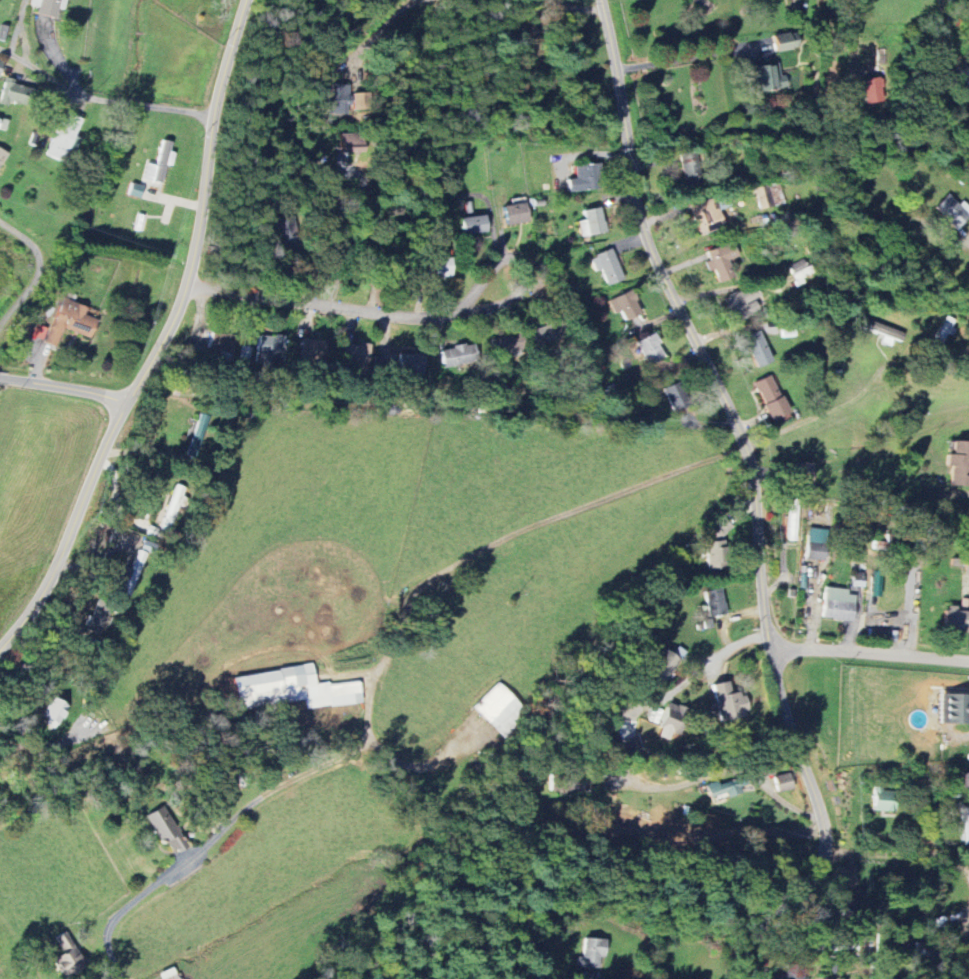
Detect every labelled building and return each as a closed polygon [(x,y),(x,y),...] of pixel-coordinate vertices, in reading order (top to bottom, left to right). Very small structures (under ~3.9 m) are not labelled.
[(56,19),(58,8),(63,10),(66,0),(32,0),(31,5),(38,7),(37,13),(56,19)] [(777,52),(800,48),(797,32),(774,35),(777,52)] [(755,93),(790,90),(789,74),(781,75),(779,64),(752,67),(755,93)] [(27,107),(30,88),(15,86),(16,80),(5,78),(1,104),(27,107)] [(66,163),(80,117),(62,112),(49,157),(66,163)] [(363,133),(340,134),(341,153),(364,152),(363,133)] [(569,192),(600,189),(598,163),(575,165),(576,179),(568,179),(569,192)] [(144,187),(132,183),(129,195),(141,198),(144,187)] [(758,209),(785,204),(781,184),(754,189),(758,209)] [(688,204),(700,236),(726,226),(714,194),(688,204)] [(955,230),(968,217),(968,215),(948,194),(934,208),(955,230)] [(507,225),(529,222),(527,203),(504,206),(507,225)] [(579,221),(582,237),(607,232),(602,207),(584,211),(586,220),(579,221)] [(463,236),(489,232),(486,215),(461,219),(463,236)] [(714,270),(718,283),(735,277),(729,261),(739,257),(734,243),(707,253),(710,261),(705,263),(709,272),(714,270)] [(591,258),(596,272),(601,270),(607,286),(624,279),(613,249),(591,258)] [(452,276),(453,258),(427,258),(427,275),(452,276)] [(812,277),(806,259),(789,264),(795,283),(812,277)] [(723,300),(737,322),(766,304),(754,283),(723,300)] [(614,314),(621,311),(625,321),(641,314),(633,292),(609,301),(614,314)] [(63,329),(91,339),(98,320),(85,315),(88,307),(62,298),(46,343),(57,347),(63,329)] [(954,319),(947,316),(933,344),(941,347),(954,319)] [(47,328),(36,325),(33,337),(44,340),(47,328)] [(756,368),(772,362),(760,331),(744,337),(756,368)] [(234,361),(235,333),(211,332),(211,350),(221,350),(220,361),(234,361)] [(256,361),(282,366),(287,338),(261,334),(256,361)] [(638,341),(647,365),(665,358),(656,334),(638,341)] [(491,339),(493,356),(519,353),(518,336),(491,339)] [(326,366),(327,341),(303,340),(302,365),(326,366)] [(370,345),(345,344),(344,363),(354,363),(354,369),(369,370),(370,345)] [(441,350),(444,369),(478,362),(474,344),(441,350)] [(400,376),(425,377),(425,354),(400,354),(400,376)] [(790,414),(773,375),(756,382),(772,422),(790,414)] [(683,381),(664,389),(673,412),(692,405),(683,381)] [(954,440),(954,454),(948,453),(947,466),(952,466),(951,485),(968,486),(968,441),(954,440)] [(815,462),(797,463),(798,487),(816,486),(815,462)] [(186,488),(176,485),(161,529),(170,532),(186,488)] [(798,541),(798,504),(789,504),(789,540),(798,541)] [(726,569),(724,534),(732,534),(731,524),(713,525),(714,541),(706,542),(708,571),(726,569)] [(806,558),(825,560),(829,530),(810,527),(806,558)] [(142,550),(156,554),(159,544),(145,540),(142,550)] [(131,597),(148,553),(139,550),(129,578),(123,594),(131,597)] [(871,596),(879,596),(880,574),(872,574),(871,596)] [(856,595),(849,595),(849,588),(825,587),(824,619),(855,620),(856,595)] [(726,614),(722,588),(705,591),(709,616),(726,614)] [(92,618),(87,616),(82,629),(106,637),(116,608),(98,602),(92,618)] [(968,629),(968,611),(957,610),(958,605),(947,605),(946,629),(968,629)] [(681,658),(660,647),(646,674),(666,685),(681,658)] [(234,675),(238,709),(305,701),(306,709),(362,702),(360,680),(316,685),(313,666),(234,675)] [(720,721),(748,716),(743,691),(732,693),(729,681),(713,684),(720,721)] [(941,694),(940,723),(968,724),(968,695),(941,694)] [(659,735),(677,740),(685,707),(667,703),(659,735)] [(642,751),(638,735),(622,740),(626,756),(642,751)] [(794,788),(791,773),(775,776),(778,792),(794,788)] [(706,786),(710,798),(726,793),(728,797),(744,793),(739,776),(706,786)] [(874,811),(896,812),(897,788),(875,787),(874,811)] [(147,815),(171,857),(188,847),(164,805),(147,815)] [(967,807),(960,808),(964,832),(962,832),(963,844),(968,843),(968,817),(967,807)] [(64,978),(86,966),(67,931),(55,938),(64,953),(53,959),(64,978)] [(577,966),(600,967),(600,957),(606,958),(606,939),(584,938),(584,957),(578,957),(577,966)] [(177,967),(161,973),(163,978),(182,978),(177,967)] [(803,970),(786,969),(785,978),(803,978),(803,970)]
